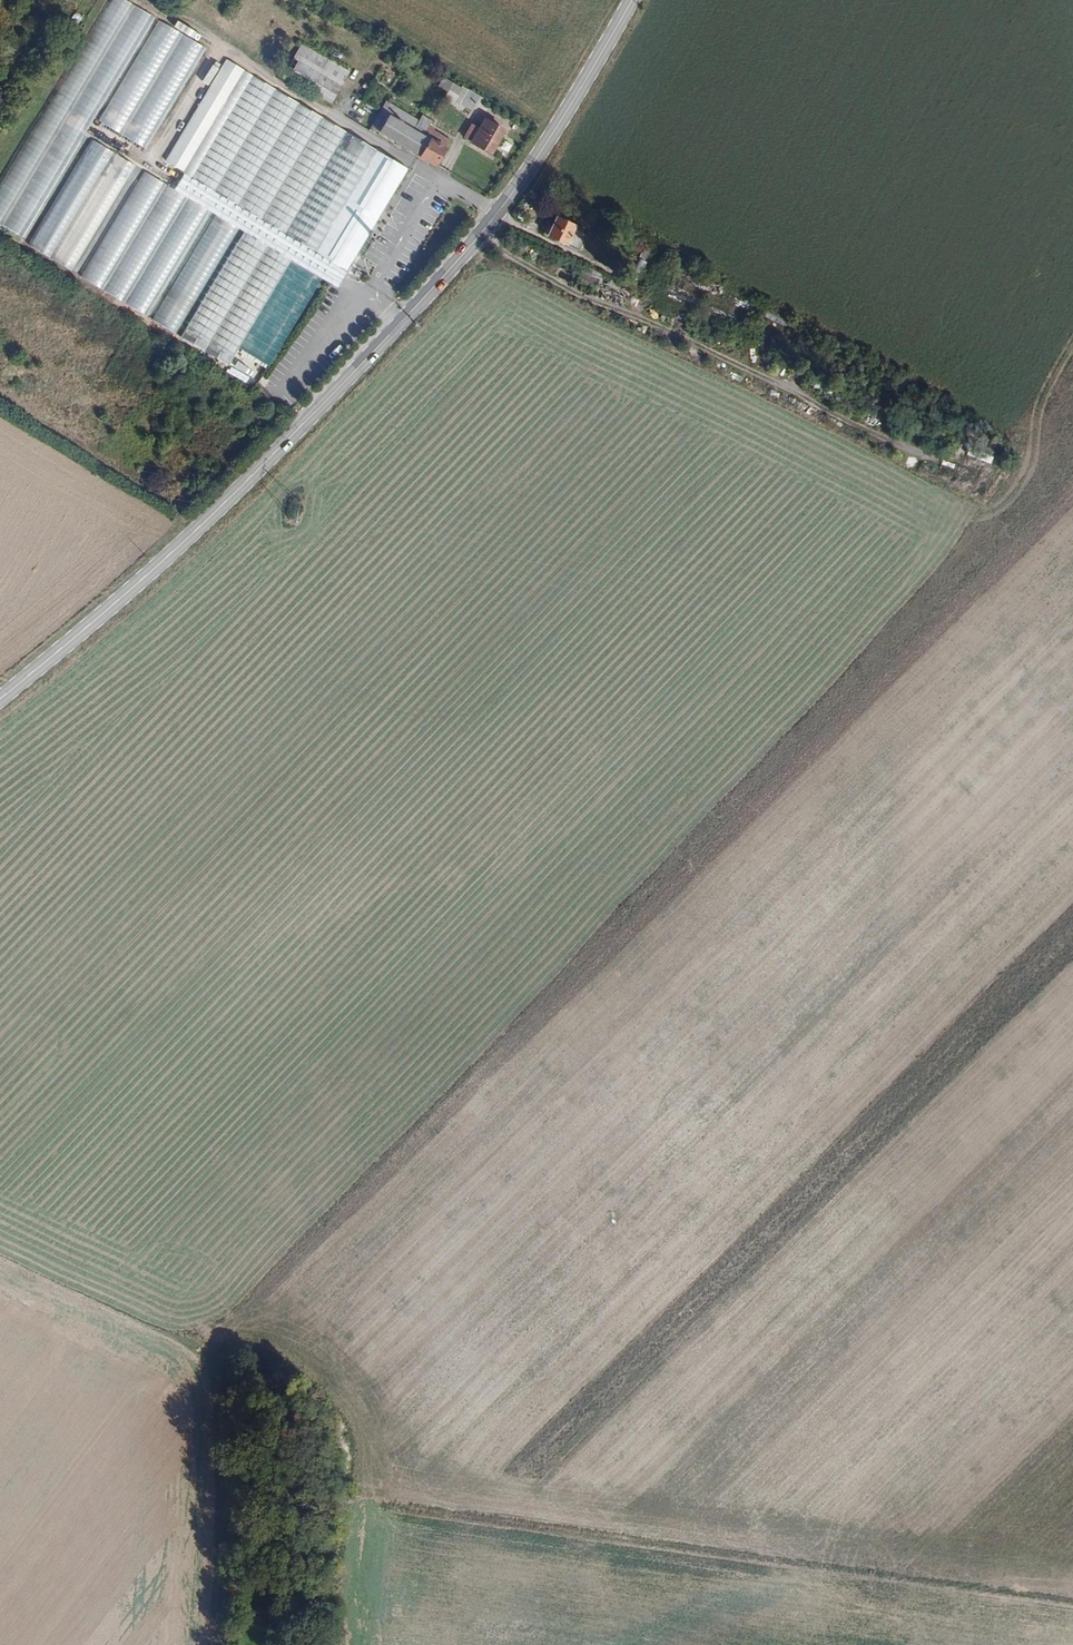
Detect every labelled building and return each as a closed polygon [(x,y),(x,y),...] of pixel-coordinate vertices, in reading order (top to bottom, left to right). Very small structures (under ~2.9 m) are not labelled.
[(21,237),(153,17),(125,0),(112,0),(0,186),(0,224),(21,237)] [(159,21),(98,123),(146,151),(206,49),(159,21)] [(293,60),(340,88),(350,71),(303,42),(293,60)] [(216,77),(223,62),(217,59),(210,75),(216,77)] [(340,88),(293,60),(289,65),(295,69),(290,76),(332,102),(340,88)] [(321,278),(333,285),(404,168),(228,61),(167,162),(184,172),(174,189),(208,210),(214,214),(237,227),(242,231),(178,336),(227,365),(238,348),(267,366),(321,278)] [(462,106),(473,110),(478,95),(467,91),(462,106)] [(381,110),(445,147),(449,140),(428,127),(432,121),(421,115),(419,119),(386,101),(381,110)] [(381,110),(371,127),(414,151),(436,164),(445,147),(381,110)] [(492,153),(505,129),(486,118),(481,127),(473,122),(465,137),(492,153)] [(28,246),(72,272),(136,167),(92,140),(28,246)] [(80,275),(144,314),(208,210),(174,189),(144,171),(80,275)] [(151,317),(173,331),(237,227),(214,214),(151,317)] [(575,230),(576,227),(558,218),(554,225),(549,223),(544,233),(567,245),(568,242),(580,248),(586,235),(575,230)] [(630,276),(639,280),(647,265),(638,260),(630,276)] [(581,272),(576,281),(594,289),(599,281),(581,272)]
